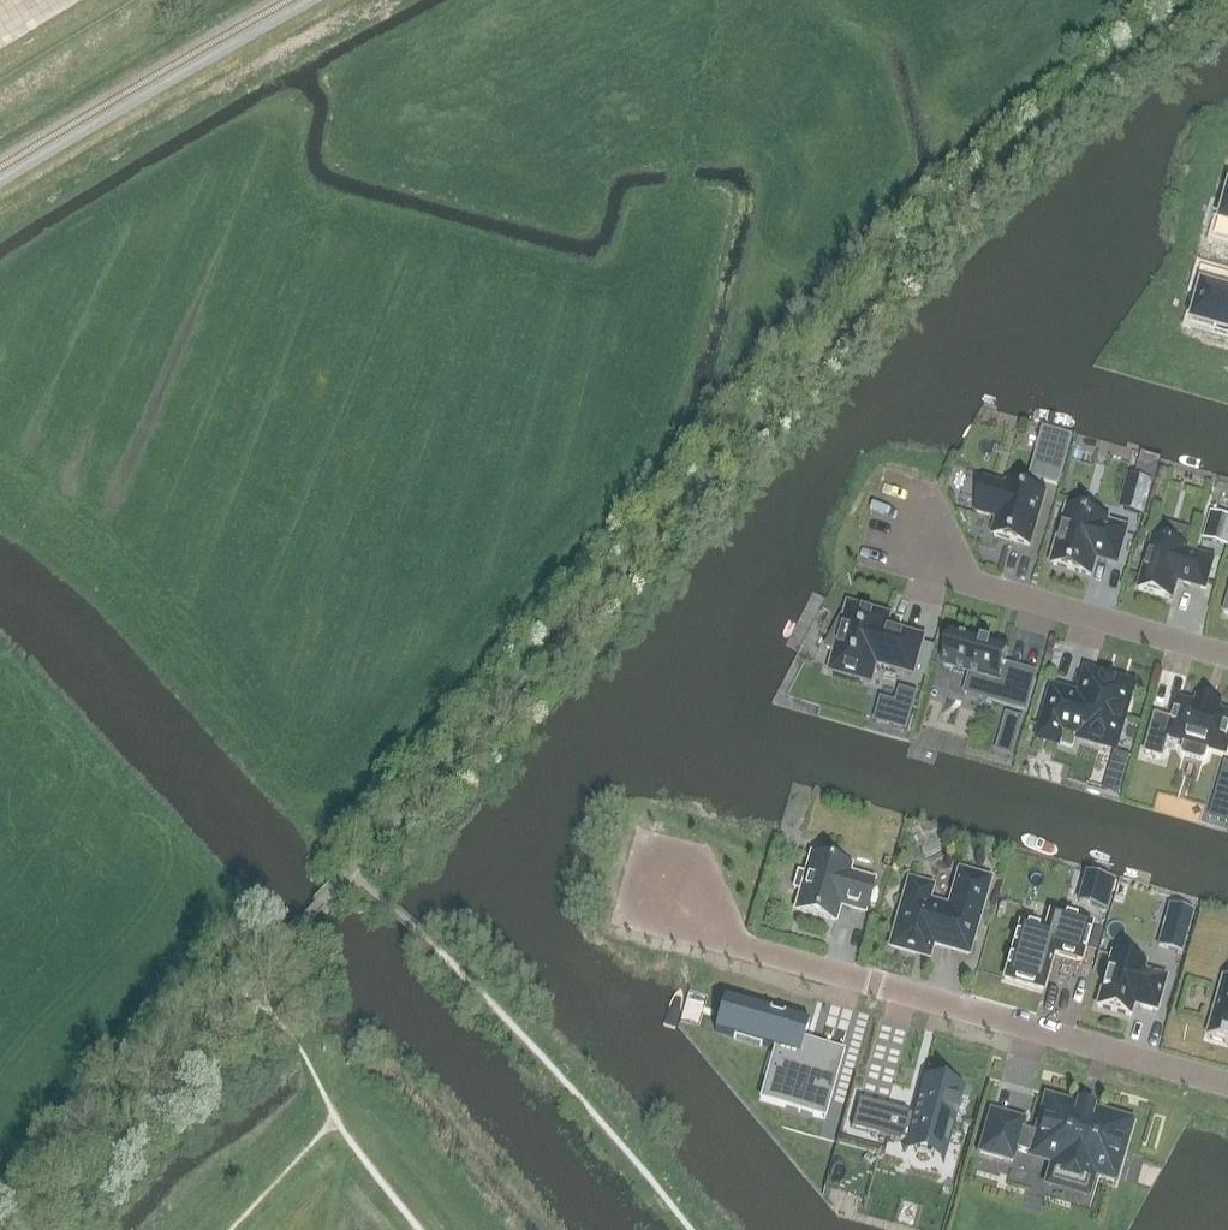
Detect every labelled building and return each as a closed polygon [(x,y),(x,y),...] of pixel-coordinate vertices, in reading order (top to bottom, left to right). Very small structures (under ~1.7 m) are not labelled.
[(1216,236),(1227,239),(1227,199),(1222,220),(1220,220),(1216,236)] [(1193,321),(1215,327),(1213,332),(1227,336),(1227,277),(1202,270),(1198,287),(1203,288),(1193,321)] [(1070,438),(1045,431),(1037,461),(1063,468),(1070,438)] [(1128,510),(1141,514),(1150,481),(1137,478),(1128,510)] [(999,518),(994,535),(1029,545),(1044,492),(1009,482),(1008,486),(985,479),(976,511),(999,518)] [(1069,507),(1053,564),(1090,575),(1095,556),(1116,562),(1125,529),(1104,523),(1106,517),(1069,507)] [(1202,538),(1227,545),(1227,543),(1227,516),(1210,511),(1202,538)] [(1206,589),(1214,559),(1186,551),(1187,547),(1153,537),(1138,589),(1173,599),(1178,581),(1206,589)] [(889,616),(849,605),(845,619),(842,618),(827,648),(836,653),(831,670),(870,681),(876,663),(913,673),(922,638),(885,628),(889,616)] [(952,634),(944,665),(969,672),(963,693),(980,698),(1026,710),(1036,673),(1004,664),(1008,650),(952,634)] [(1133,685),(1087,672),(1080,696),(1053,688),(1039,738),(1058,743),(1062,728),(1082,733),(1081,738),(1115,748),(1133,685)] [(916,697),(891,691),(885,720),(909,726),(916,697)] [(1208,747),(1224,751),(1227,738),(1227,715),(1216,711),(1218,707),(1198,701),(1197,706),(1179,701),(1174,719),(1155,714),(1144,753),(1163,758),(1169,736),(1185,740),(1182,752),(1184,755),(1202,760),(1205,758),(1208,747)] [(1114,751),(1110,766),(1126,770),(1130,756),(1114,751)] [(1210,817),(1227,822),(1227,818),(1227,764),(1225,763),(1210,817)] [(839,904),(845,906),(864,912),(873,881),(847,874),(850,866),(811,855),(806,875),(797,872),(793,888),(801,890),(796,910),(834,921),(839,904)] [(908,884),(891,946),(929,957),(933,944),(969,954),(990,879),(960,870),(949,907),(928,901),(931,890),(929,885),(913,881),(908,884)] [(1099,876),(1091,904),(1106,908),(1114,880),(1099,876)] [(1158,946),(1181,952),(1193,911),(1181,907),(1177,924),(1165,920),(1158,946)] [(1091,925),(1049,913),(1044,931),(1019,924),(1004,980),(1042,991),(1053,954),(1080,961),(1091,925)] [(1156,1010),(1165,978),(1142,971),(1145,963),(1112,954),(1097,1006),(1130,1015),(1133,1004),(1156,1010)] [(1225,977),(1208,1037),(1227,1043),(1227,978),(1225,977)] [(844,1051),(842,1051),(840,1056),(799,1044),(804,1024),(808,1025),(809,1023),(724,998),(723,1001),(727,1002),(718,1030),(715,1029),(714,1031),(774,1048),(778,1050),(770,1076),(783,1080),(777,1100),(824,1113),(823,1118),(825,1119),(844,1051)] [(887,1106),(879,1136),(900,1142),(900,1139),(906,1141),(903,1152),(905,1152),(908,1141),(947,1152),(949,1143),(964,1088),(963,1087),(962,1089),(925,1079),(925,1077),(923,1076),(913,1115),(907,1114),(908,1112),(887,1106)] [(1129,1123),(1121,1121),(1095,1113),(1094,1116),(1074,1110),(1075,1107),(1048,1100),(1039,1133),(1022,1128),(1024,1121),(992,1112),(980,1152),(1013,1161),(1016,1149),(1056,1161),(1053,1172),(1090,1183),(1093,1171),(1113,1177),(1120,1151),(1129,1123)]
